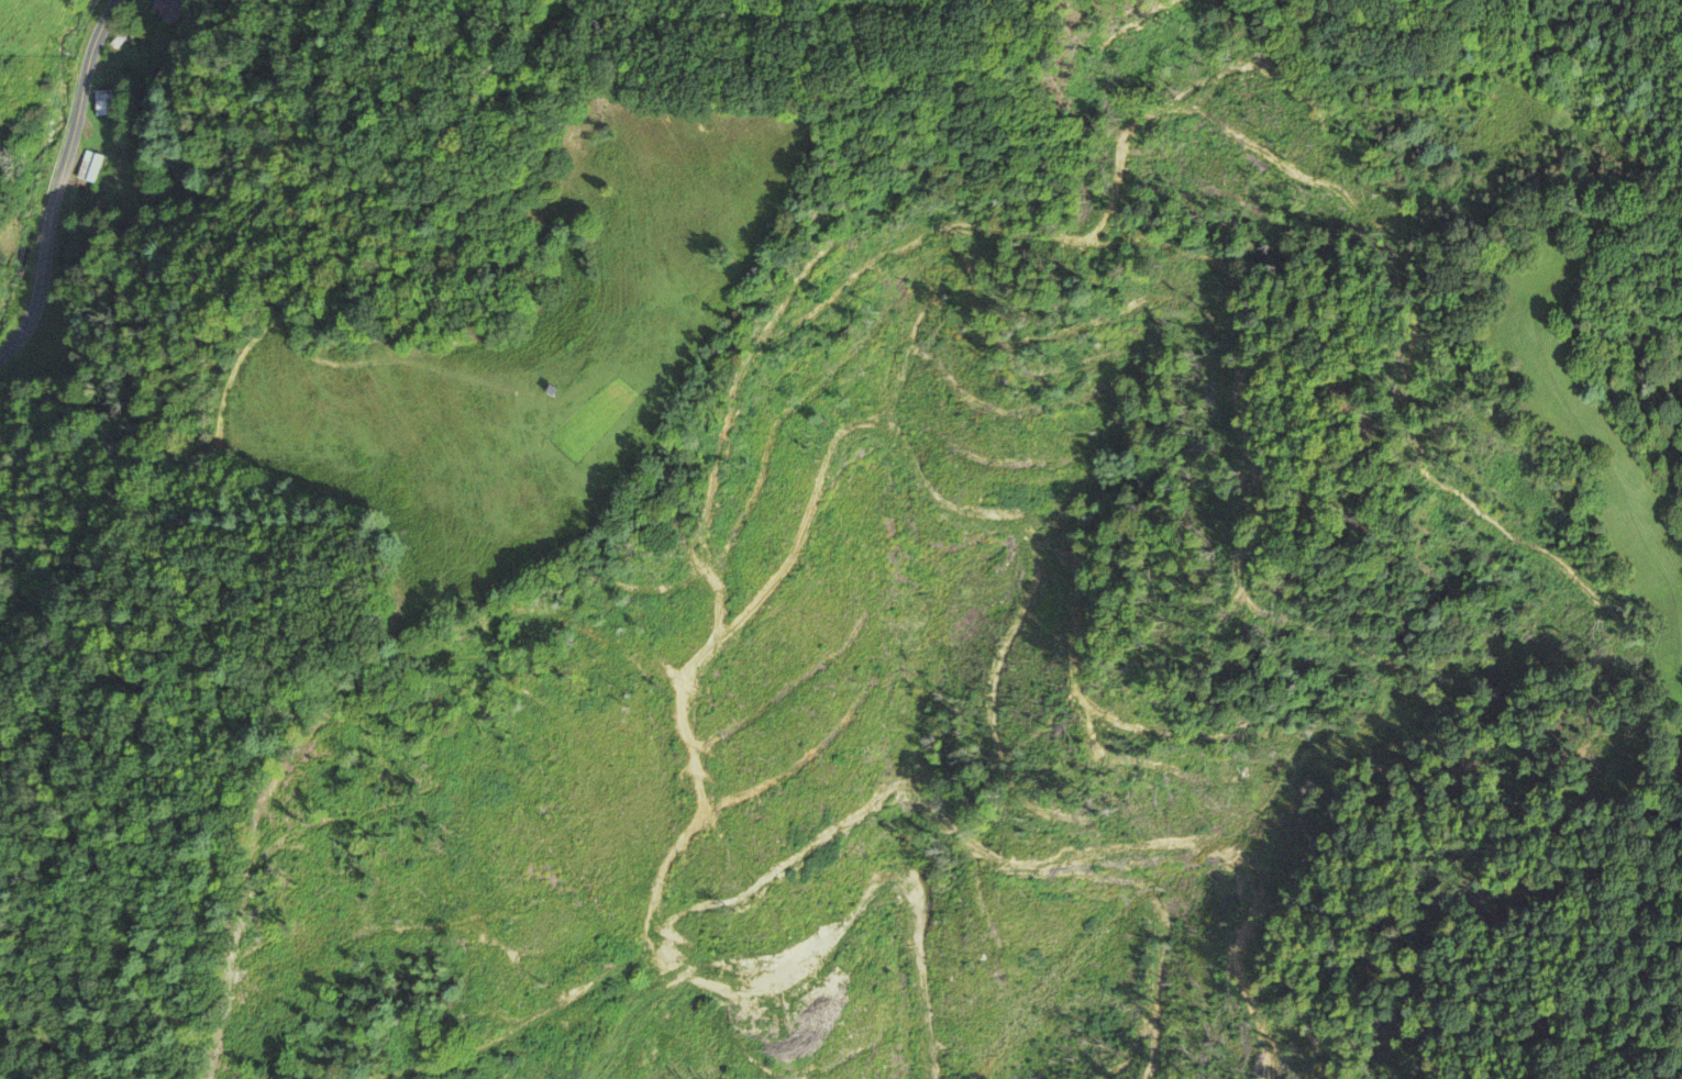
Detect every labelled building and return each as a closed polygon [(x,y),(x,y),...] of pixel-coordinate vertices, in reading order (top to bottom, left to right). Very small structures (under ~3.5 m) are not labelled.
[(154,18),(179,19),(180,0),(155,0),(154,18)] [(96,116),(120,113),(117,89),(93,92),(96,116)] [(75,178),(94,184),(103,156),(85,149),(75,178)]
